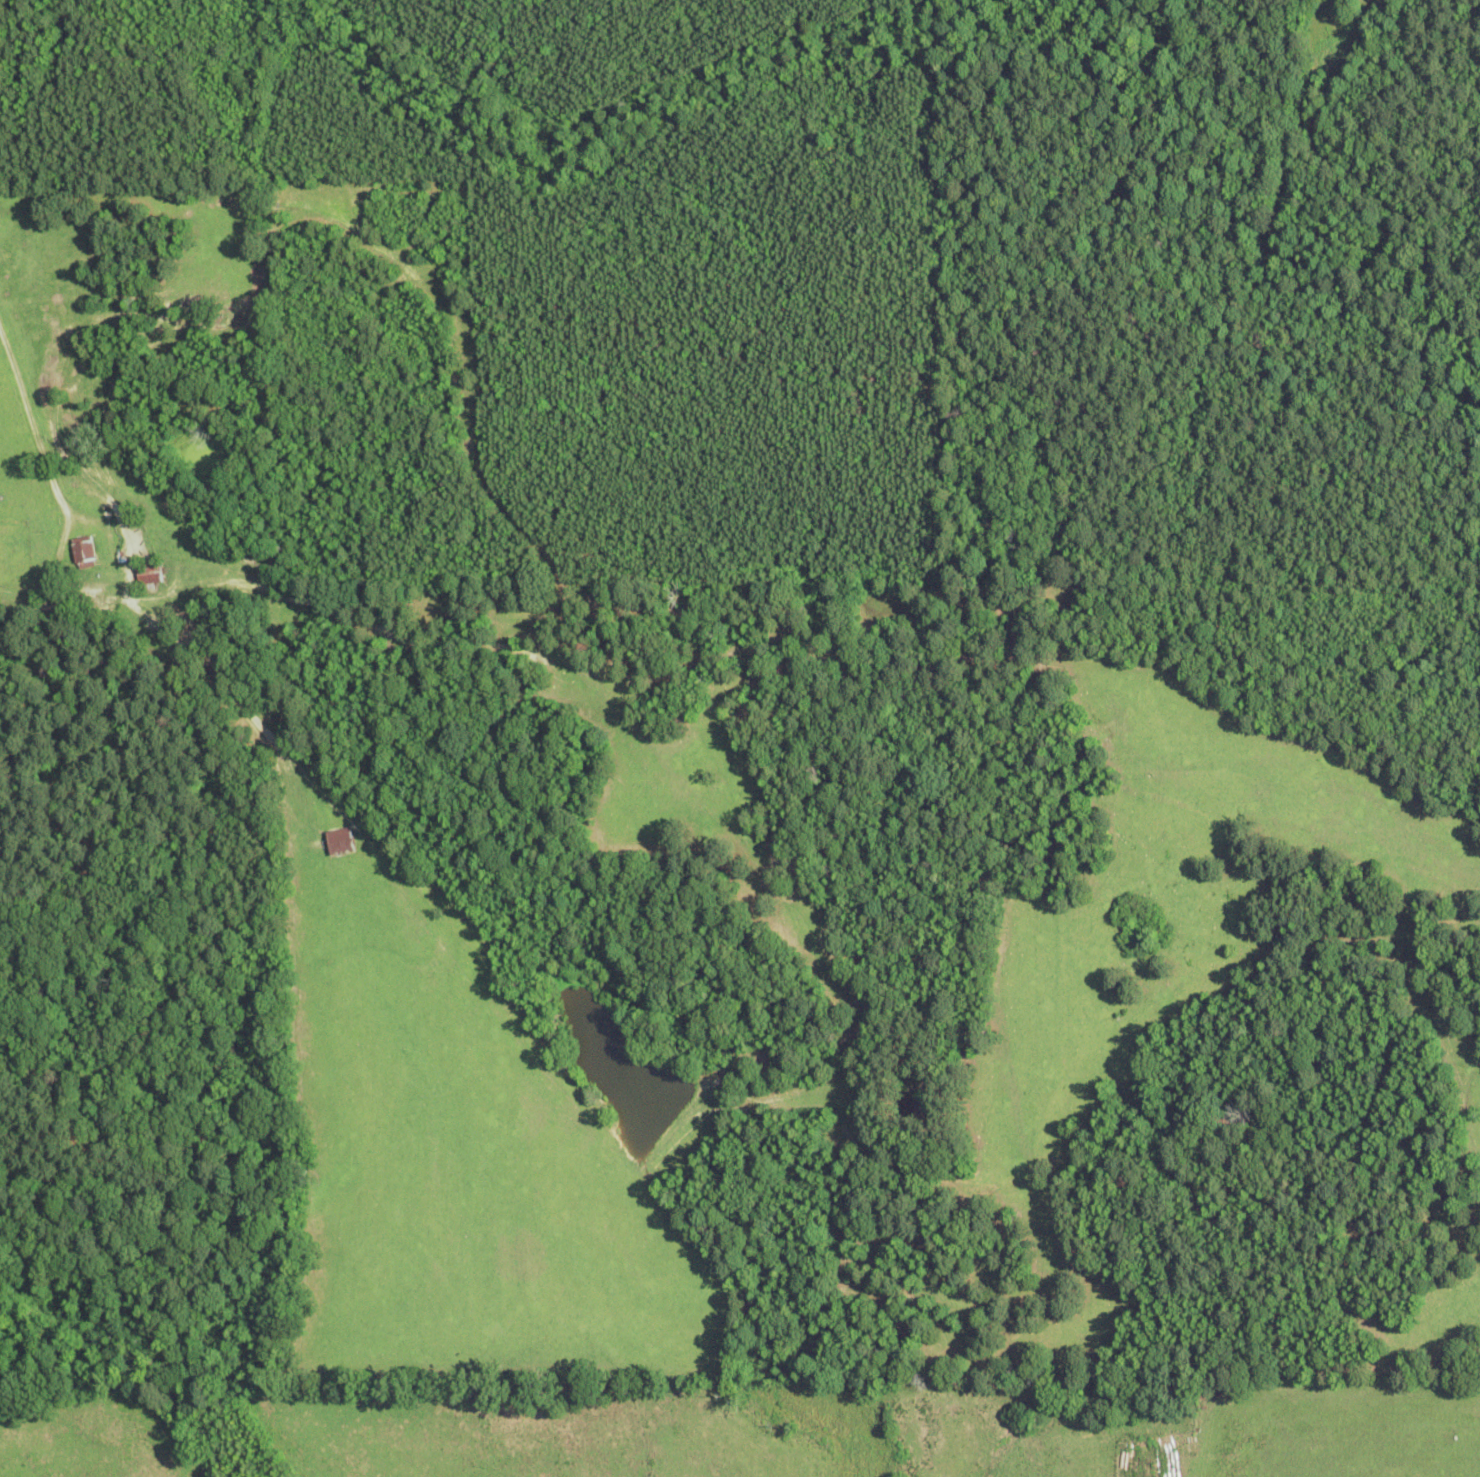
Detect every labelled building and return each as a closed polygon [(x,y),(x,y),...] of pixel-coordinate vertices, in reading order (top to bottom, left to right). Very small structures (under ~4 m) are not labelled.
[(72,569),(94,565),(91,539),(69,542),(72,569)] [(134,565),(138,591),(152,589),(151,583),(160,582),(157,562),(134,565)] [(322,833),(328,855),(353,849),(347,826),(322,833)]
